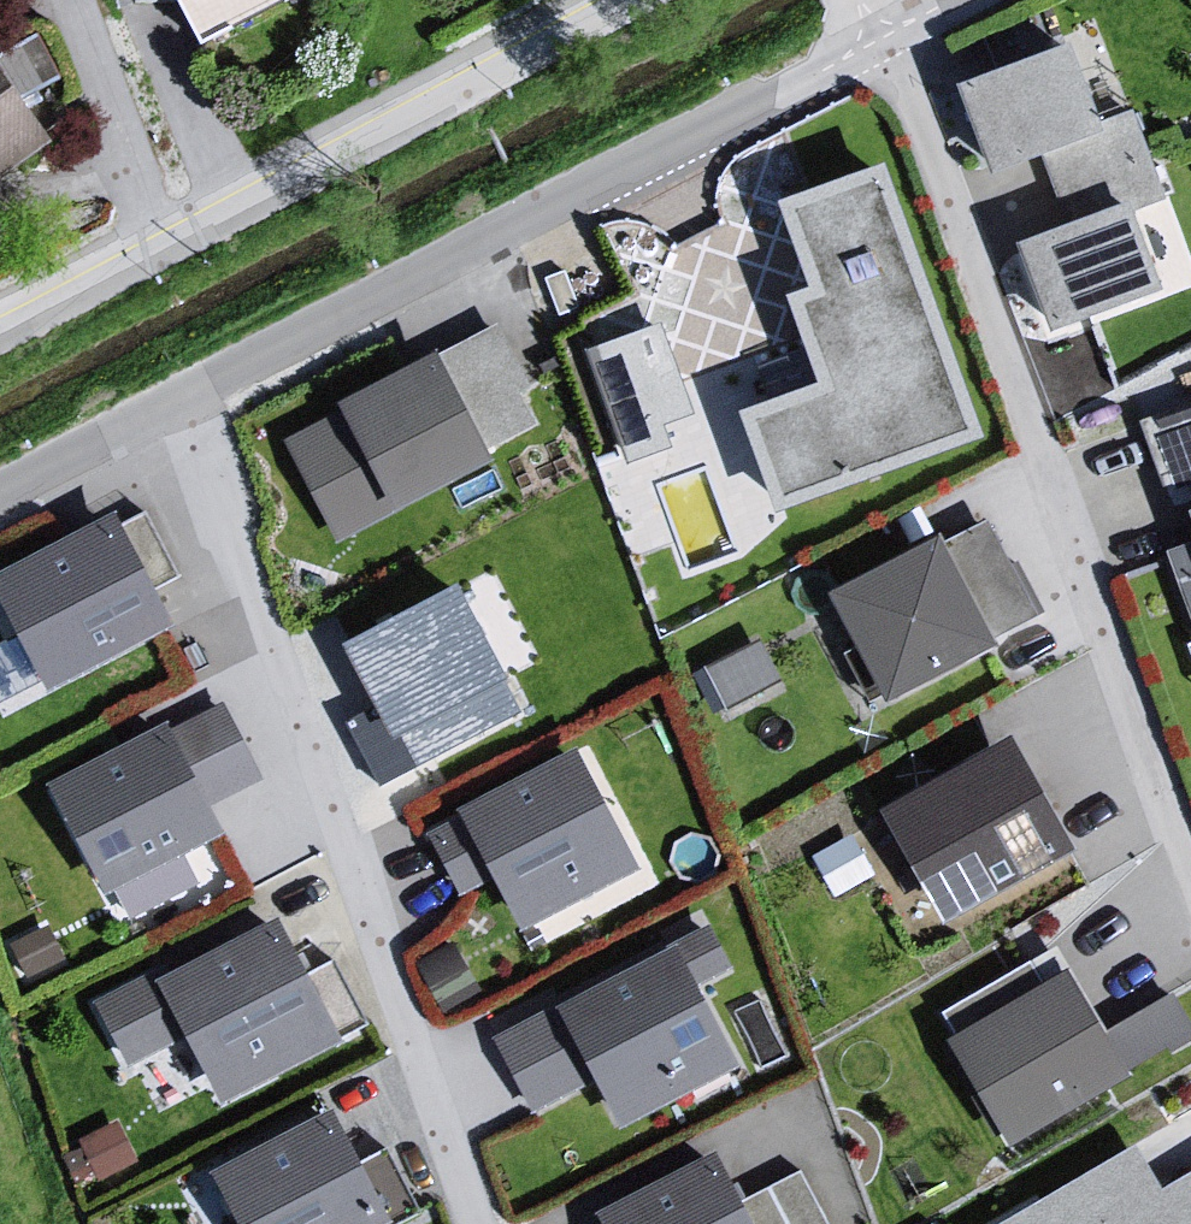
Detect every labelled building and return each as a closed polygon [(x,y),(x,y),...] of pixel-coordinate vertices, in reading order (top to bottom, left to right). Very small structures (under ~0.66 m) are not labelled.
[(175,11),(202,56),(296,0),(172,0),(175,11)] [(1073,50),(952,97),(992,185),(1042,161),(1058,202),(1098,190),(1117,216),(1015,253),(1047,354),(1158,308),(1126,222),(1185,206),(1178,181),(1158,184),(1135,124),(1097,135),(1073,50)] [(52,150),(0,81),(0,190),(52,150)] [(880,175),(774,214),(804,296),(781,305),(814,394),(736,421),(771,518),(985,453),(880,175)] [(661,309),(582,338),(618,435),(696,407),(661,309)] [(439,348),(433,338),(334,391),(341,403),(280,436),(334,535),(538,424),(519,388),(532,381),(496,317),(439,348)] [(1134,428),(1174,555),(1159,557),(1190,645),(1190,412),(1134,428)] [(112,501),(0,560),(0,597),(45,682),(171,615),(156,587),(180,574),(143,503),(119,515),(112,501)] [(931,542),(824,607),(878,715),(1037,630),(981,531),(938,557),(931,542)] [(521,706),(452,572),(338,631),(406,765),(521,706)] [(262,773),(222,694),(168,722),(164,713),(43,773),(102,889),(113,883),(128,913),(197,878),(179,844),(219,824),(208,801),(262,773)] [(635,860),(571,739),(454,801),(459,811),(424,829),(457,892),(494,873),(519,921),(635,860)] [(1007,743),(869,813),(935,933),(1071,855),(1007,743)] [(306,967),(275,907),(94,1000),(124,1058),(183,1028),(218,1095),(367,1019),(333,953),(306,967)] [(730,960),(709,919),(490,1032),(529,1107),(590,1075),(614,1121),(738,1057),(696,978),(730,960)] [(1065,956),(944,1027),(1008,1137),(1190,1030),(1190,1019),(1170,984),(1104,1023),(1065,956)] [(331,1101),(208,1161),(239,1223),(368,1223),(412,1202),(383,1142),(357,1155),(331,1101)] [(714,1145),(594,1206),(603,1223),(828,1223),(798,1166),(741,1196),(714,1145)] [(1012,1223),(1190,1223),(1190,1183),(1160,1201),(1132,1152),(1012,1223)]
